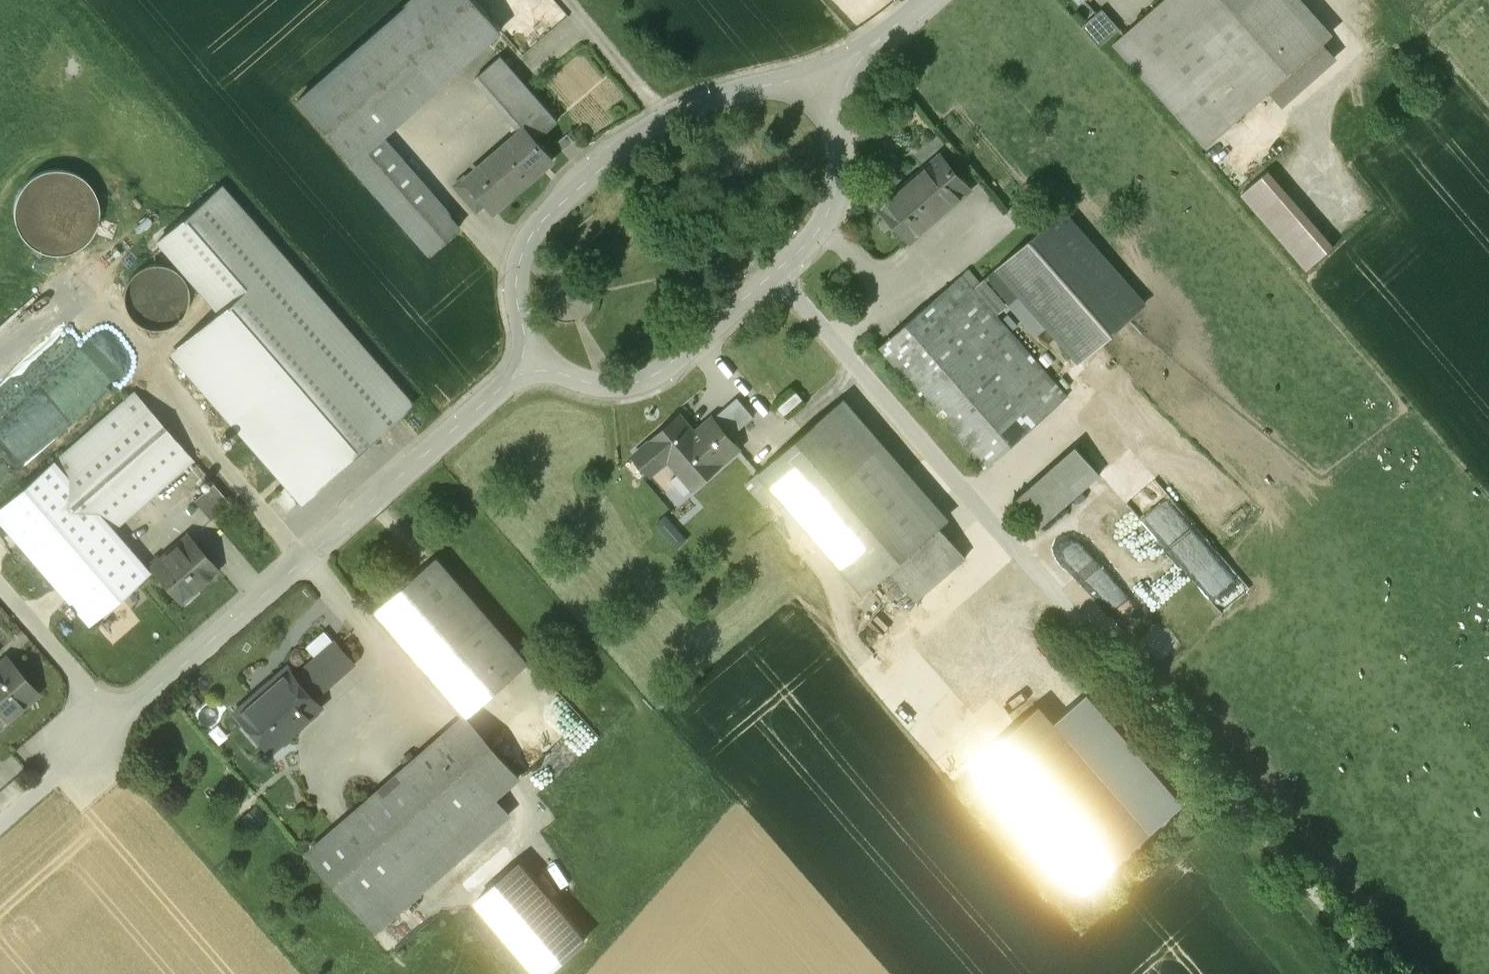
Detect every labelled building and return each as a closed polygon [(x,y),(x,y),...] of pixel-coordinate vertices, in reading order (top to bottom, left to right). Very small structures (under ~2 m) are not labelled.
[(459,227),(379,135),(502,29),(476,0),(413,0),(296,101),(428,254),(459,227)] [(1206,148),(1271,90),(1282,102),(1334,55),(1324,43),(1335,33),(1305,0),(1162,0),(1113,44),(1206,148)] [(1087,23),(1104,43),(1125,27),(1108,6),(1087,23)] [(525,127),(536,140),(557,122),(501,57),(479,75),(525,127)] [(536,140),(525,127),(468,177),(467,179),(488,203),(494,210),(553,159),(536,140)] [(911,240),(969,190),(940,156),(882,206),(911,240)] [(1335,245),(1270,170),(1244,193),(1308,267),(1335,245)] [(477,212),(488,203),(467,179),(468,177),(465,174),(453,185),(477,212)] [(303,499),(408,408),(218,190),(157,243),(218,313),(174,351),(303,499)] [(998,268),(1078,361),(1144,304),(1064,212),(998,268)] [(185,323),(184,280),(170,281),(169,266),(132,267),(133,324),(185,323)] [(1067,396),(961,275),(880,346),(985,467),(1067,396)] [(41,402),(44,406),(92,368),(65,334),(0,386),(24,416),(41,402)] [(148,571),(113,529),(193,460),(133,392),(0,507),(0,523),(87,624),(148,571)] [(0,396),(0,421),(13,411),(0,396)] [(737,397),(713,419),(729,437),(753,416),(737,397)] [(916,601),(966,558),(834,407),(759,472),(864,593),(890,571),(916,601)] [(729,437),(713,419),(694,434),(680,416),(634,456),(650,475),(668,458),(680,472),(686,467),(699,482),(738,448),(729,437)] [(1049,524),(1108,470),(1083,443),(1025,497),(1049,524)] [(214,483),(198,498),(215,517),(232,502),(214,483)] [(1071,523),(1053,543),(1092,577),(1109,557),(1071,523)] [(195,589),(217,570),(189,538),(174,551),(172,548),(150,567),(177,598),(192,585),(195,589)] [(527,664),(436,558),(375,611),(466,716),(467,716),(527,664)] [(1144,634),(1165,615),(1151,601),(1131,619),(1144,634)] [(1006,611),(1008,628),(1019,627),(1016,610),(1006,611)] [(296,677),(314,697),(353,663),(335,642),(296,677)] [(7,663),(0,669),(0,728),(37,696),(7,663)] [(314,697),(296,677),(289,669),(260,694),(257,691),(233,712),(263,746),(277,735),(282,740),(322,706),(314,697)] [(938,724),(969,763),(1018,724),(995,695),(974,711),(967,701),(938,724)] [(1054,724),(1038,706),(973,763),(1084,891),(1183,805),(1088,695),(1054,724)] [(496,796),(519,776),(467,716),(466,716),(307,854),(376,932),(512,814),(496,796)] [(519,864),(476,901),(539,973),(545,973),(585,940),(519,864)]
